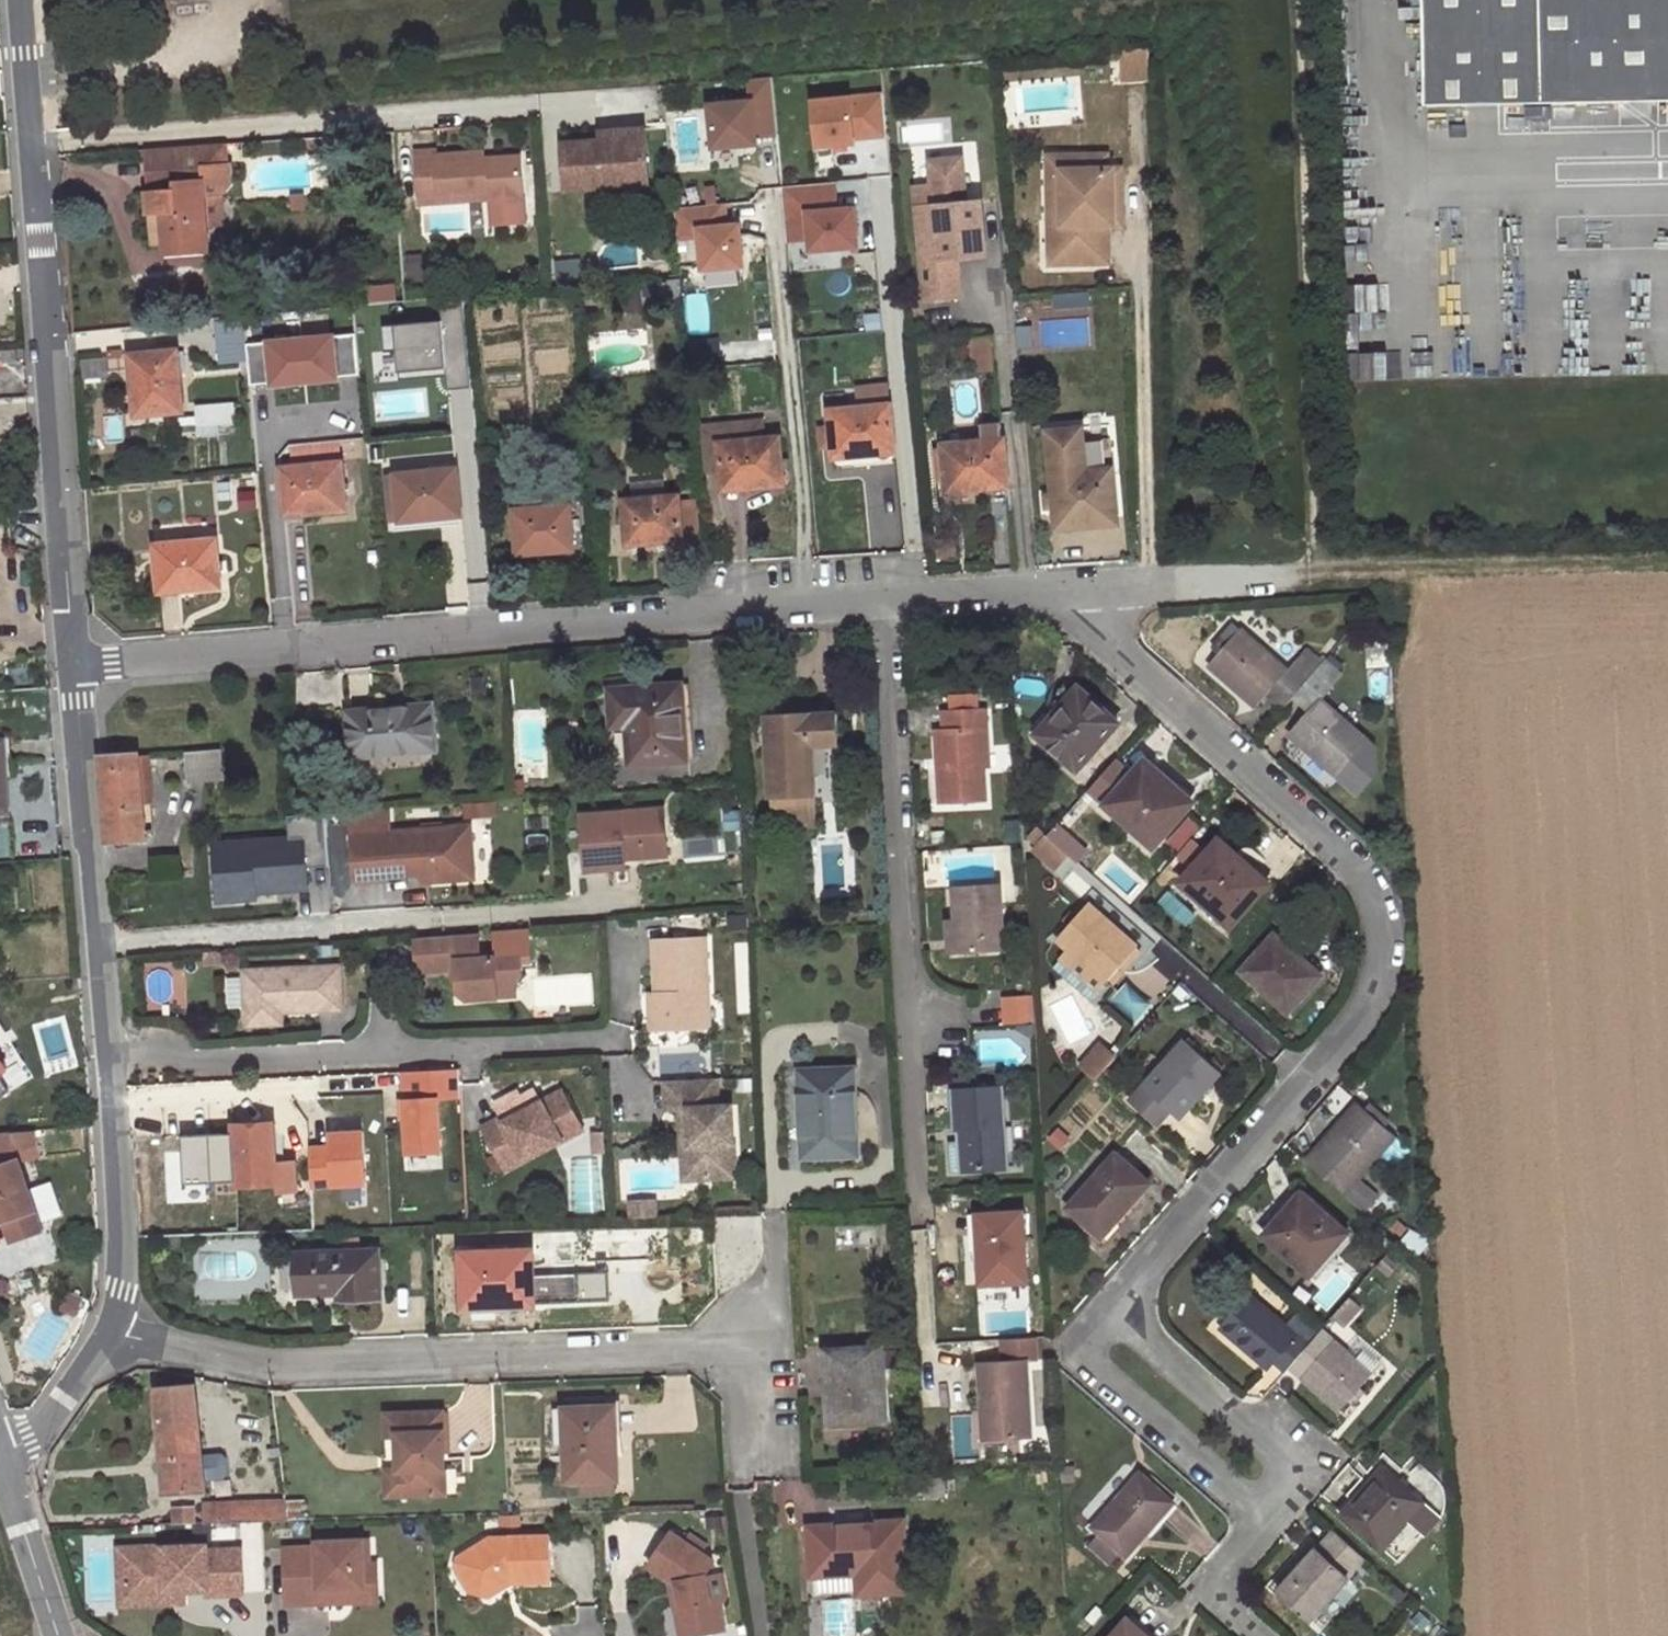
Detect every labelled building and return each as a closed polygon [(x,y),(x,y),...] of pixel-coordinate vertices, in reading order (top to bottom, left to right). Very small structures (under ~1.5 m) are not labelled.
[(1426,103),(1667,99),(1667,0),(1424,0),(1426,103)] [(1108,53),(1110,84),(1149,82),(1148,51),(1108,53)] [(754,81),(756,99),(760,136),(777,134),(772,79),(754,81)] [(881,94),(813,101),(818,147),(886,140),(881,94)] [(756,99),(714,104),(719,146),(761,142),(760,136),(756,99)] [(604,143),(566,146),(570,192),(652,184),(647,130),(604,134),(604,143)] [(163,214),(166,259),(210,255),(213,255),(210,227),(207,196),(223,195),(233,184),(231,167),(228,167),(227,145),(146,151),(150,192),(147,192),(149,216),(163,214)] [(422,205),(487,200),(523,197),(520,158),(485,160),(484,153),(437,157),(437,151),(419,152),(422,205)] [(936,209),(917,210),(926,304),(961,300),(957,261),(988,258),(983,204),(967,205),(963,160),(931,163),(934,188),(936,209)] [(1114,170),(1062,171),(1064,226),(1050,226),(1051,266),(1109,264),(1108,226),(1115,226),(1114,170)] [(794,239),(816,237),(817,251),(865,246),(861,207),(839,209),(836,184),(788,189),(794,239)] [(934,188),(915,190),(917,210),(936,209),(934,188)] [(226,227),(223,195),(207,196),(210,227),(226,227)] [(303,195),(291,196),(292,211),(304,210),(303,195)] [(683,238),(705,235),(709,270),(749,266),(744,223),(728,225),(726,205),(680,210),(683,238)] [(1388,348),(1389,292),(1373,292),(1373,275),(1352,275),(1351,348),(1388,348)] [(660,284),(662,307),(680,306),(678,282),(660,284)] [(367,290),(368,305),(398,302),(397,287),(367,290)] [(466,319),(384,327),(387,352),(399,351),(401,373),(449,369),(451,390),(472,388),(466,319)] [(996,371),(993,337),(973,339),(975,373),(996,371)] [(184,413),(178,352),(134,357),(136,376),(133,377),(137,418),(184,413)] [(197,433),(237,431),(236,404),(196,406),(197,433)] [(896,450),(890,406),(831,412),(836,460),(874,456),(874,452),(896,450)] [(1117,512),(1111,441),(1084,444),(1083,428),(1047,432),(1053,493),(1045,494),(1046,507),(1055,506),(1056,520),(1096,517),(1095,514),(1117,512)] [(785,485),(780,439),(721,444),(725,486),(747,484),(748,488),(785,485)] [(1010,481),(1005,440),(944,446),(950,492),(988,488),(987,484),(1010,481)] [(348,511),(343,464),(281,470),(287,513),(308,511),(308,515),(348,511)] [(464,513),(459,468),(396,474),(403,523),(443,519),(442,515),(464,513)] [(630,546),(662,544),(661,539),(684,537),(683,533),(706,530),(703,504),(681,506),(680,497),(665,498),(663,483),(633,485),(635,501),(626,502),(630,546)] [(575,551),(571,506),(515,511),(519,553),(541,551),(541,554),(575,551)] [(1096,517),(1056,520),(1057,529),(1118,524),(1117,512),(1095,514),(1096,517)] [(223,589),(218,540),(156,546),(161,592),(183,589),(184,593),(223,589)] [(1220,653),(1208,665),(1256,707),(1266,695),(1284,710),(1294,698),(1313,677),(1295,662),(1288,670),(1239,630),(1229,642),(1222,635),(1212,646),(1220,653)] [(1287,735),(1335,777),(1368,739),(1322,699),(1331,687),(1316,673),(1313,677),(1294,698),(1308,710),(1287,735)] [(683,684),(613,689),(614,715),(628,713),(632,764),(688,758),(683,684)] [(1037,735),(1079,770),(1120,721),(1080,686),(1077,688),(1064,686),(1059,688),(1057,690),(1055,695),(1053,717),(1037,735)] [(432,704),(349,711),(353,756),(436,750),(432,704)] [(946,731),(938,731),(942,804),(984,802),(982,765),(981,729),(987,729),(986,709),(945,711),(946,731)] [(768,717),(771,795),(773,829),(819,827),(817,793),(816,746),(840,744),(839,714),(768,717)] [(989,765),(987,729),(981,729),(982,765),(989,765)] [(186,753),(189,783),(225,780),(223,750),(186,753)] [(108,843),(147,840),(141,756),(141,753),(100,756),(108,843)] [(1142,762),(1105,804),(1155,848),(1199,799),(1180,781),(1173,789),(1142,762)] [(9,813),(6,766),(0,766),(0,814),(9,813)] [(583,816),(588,871),(627,868),(626,859),(669,856),(665,810),(583,816)] [(290,838),(213,844),(217,904),(269,899),(269,893),(309,889),(307,869),(330,867),(325,813),(288,816),(290,838)] [(1171,840),(1181,846),(1198,822),(1188,815),(1171,840)] [(471,826),(352,835),(356,879),(431,873),(432,881),(475,878),(471,826)] [(1048,836),(1070,855),(1080,844),(1057,826),(1048,836)] [(1182,882),(1232,928),(1267,888),(1235,860),(1239,856),(1220,839),(1182,882)] [(1000,885),(955,888),(957,922),(959,954),(1005,950),(1000,885)] [(1090,903),(1058,939),(1070,950),(1062,960),(1097,991),(1106,981),(1107,982),(1138,945),(1090,903)] [(949,955),(959,954),(957,922),(947,922),(949,955)] [(1241,971),(1288,1013),(1322,975),(1276,933),(1241,971)] [(457,935),(417,938),(419,971),(458,968),(459,992),(468,999),(499,997),(499,983),(517,981),(523,974),(523,962),(515,956),(482,958),(481,940),(458,942),(457,935)] [(708,938),(655,941),(658,994),(652,994),(654,1031),(706,1028),(703,978),(710,977),(708,938)] [(342,966),(246,970),(248,1013),(283,1012),(343,1009),(342,966)] [(228,976),(230,1007),(243,1006),(241,975),(228,976)] [(703,978),(706,1028),(713,1028),(710,977),(703,978)] [(1035,1020),(1033,993),(1002,994),(1004,1022),(1035,1020)] [(283,1012),(248,1013),(248,1025),(283,1023),(283,1012)] [(1180,1117),(1222,1071),(1187,1039),(1144,1085),(1169,1108),(1180,1117)] [(1118,1054),(1104,1042),(1084,1065),(1099,1077),(1118,1054)] [(855,1067),(800,1070),(803,1158),(859,1155),(855,1067)] [(1007,1166),(1003,1085),(969,1087),(968,1075),(949,1076),(950,1090),(954,1090),(956,1125),(960,1125),(966,1125),(967,1138),(960,1139),(946,1139),(947,1168),(1007,1166)] [(720,1084),(668,1087),(669,1111),(691,1110),(692,1126),(693,1147),(701,1147),(703,1180),(739,1178),(735,1105),(721,1106),(720,1084)] [(1169,1108),(1144,1085),(1130,1101),(1156,1123),(1169,1108)] [(406,1095),(410,1171),(446,1169),(441,1093),(406,1095)] [(505,1120),(486,1131),(510,1174),(558,1147),(552,1138),(581,1122),(565,1093),(507,1124),(505,1120)] [(1395,1137),(1357,1102),(1306,1160),(1366,1212),(1380,1195),(1360,1178),(1395,1137)] [(214,1156),(216,1186),(279,1183),(297,1182),(295,1153),(286,1154),(286,1146),(290,1146),(289,1134),(278,1135),(277,1123),(264,1123),(263,1106),(238,1108),(239,1125),(234,1125),(236,1148),(227,1148),(227,1156),(214,1156)] [(345,1120),(308,1122),(310,1146),(346,1144),(345,1120)] [(581,1122),(552,1138),(558,1147),(586,1131),(581,1122)] [(692,1126),(684,1127),(687,1181),(703,1180),(701,1147),(693,1147),(692,1126)] [(7,1221),(15,1218),(22,1238),(43,1231),(14,1145),(21,1142),(18,1133),(0,1134),(0,1223),(7,1221)] [(1117,1152),(1068,1207),(1102,1238),(1151,1183),(1117,1152)] [(37,1188),(45,1218),(62,1213),(54,1184),(37,1188)] [(1265,1235),(1310,1276),(1348,1232),(1301,1192),(1265,1235)] [(635,1202),(636,1219),(660,1218),(659,1201),(635,1202)] [(1023,1212),(978,1213),(979,1252),(976,1253),(977,1272),(981,1272),(981,1284),(1027,1282),(1023,1212)] [(971,1253),(976,1253),(979,1252),(978,1213),(969,1214),(971,1253)] [(15,1218),(7,1221),(14,1241),(22,1238),(15,1218)] [(676,1239),(643,1241),(645,1284),(678,1283),(676,1239)] [(381,1249),(298,1253),(299,1290),(339,1287),(340,1298),(383,1296),(381,1249)] [(535,1249),(461,1251),(463,1308),(536,1306),(535,1249)] [(1251,1294),(1221,1329),(1267,1368),(1274,1360),(1287,1372),(1309,1345),(1289,1327),(1286,1330),(1275,1321),(1278,1317),(1251,1294)] [(1334,1340),(1302,1377),(1342,1411),(1373,1374),(1334,1340)] [(881,1348),(828,1351),(830,1385),(834,1384),(836,1422),(885,1419),(881,1348)] [(1026,1361),(980,1364),(985,1449),(1008,1448),(1008,1438),(1031,1437),(1026,1361)] [(196,1384),(157,1387),(168,1493),(207,1489),(196,1384)] [(619,1478),(618,1432),(611,1432),(610,1406),(564,1408),(567,1480),(577,1480),(578,1495),(610,1494),(609,1479),(619,1478)] [(395,1433),(396,1457),(399,1457),(400,1472),(393,1472),(395,1498),(442,1496),(438,1410),(382,1412),(383,1433),(395,1433)] [(1341,1512),(1384,1550),(1426,1502),(1383,1464),(1341,1512)] [(383,1472),(384,1499),(395,1498),(393,1472),(383,1472)] [(1141,1473),(1093,1527),(1127,1556),(1174,1503),(1141,1473)] [(1115,1477),(1081,1513),(1091,1522),(1125,1486),(1115,1477)] [(945,1495),(945,1478),(925,1479),(926,1496),(945,1495)] [(288,1499),(206,1503),(206,1523),(291,1522),(288,1499)] [(905,1520),(809,1527),(813,1577),(859,1574),(860,1594),(909,1592),(905,1520)] [(1332,1529),(1279,1590),(1313,1621),(1367,1560),(1332,1529)] [(651,1566),(673,1581),(683,1635),(699,1635),(725,1631),(721,1608),(711,1601),(707,1575),(715,1562),(673,1533),(651,1566)] [(492,1538),(478,1547),(482,1553),(464,1565),(476,1580),(474,1591),(491,1596),(513,1583),(552,1582),(551,1536),(492,1538)] [(364,1542),(320,1543),(320,1549),(287,1550),(289,1604),(344,1602),(344,1587),(378,1585),(377,1565),(365,1565),(364,1542)] [(165,1547),(120,1548),(122,1606),(187,1603),(186,1591),(209,1590),(210,1596),(244,1594),(243,1551),(209,1552),(209,1547),(165,1548),(165,1547)] [(482,1553),(478,1547),(459,1559),(457,1568),(474,1591),(476,1580),(464,1565),(482,1553)] [(378,1585),(344,1587),(344,1602),(379,1600),(378,1585)] [(1114,1635),(1137,1635),(1124,1625),(1114,1635)]
